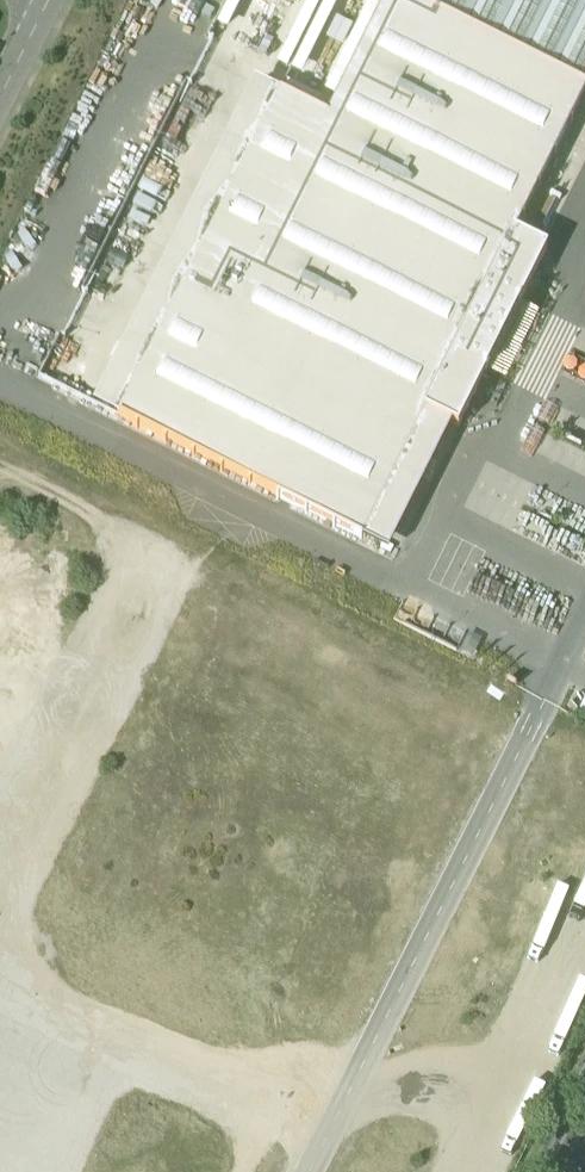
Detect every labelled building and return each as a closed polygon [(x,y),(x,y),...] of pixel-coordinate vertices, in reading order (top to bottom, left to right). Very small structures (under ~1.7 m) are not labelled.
[(123,419),(364,539),(428,410),(462,427),(550,249),(516,232),(584,93),(584,0),(369,0),(318,104),(287,88),(123,419)]
